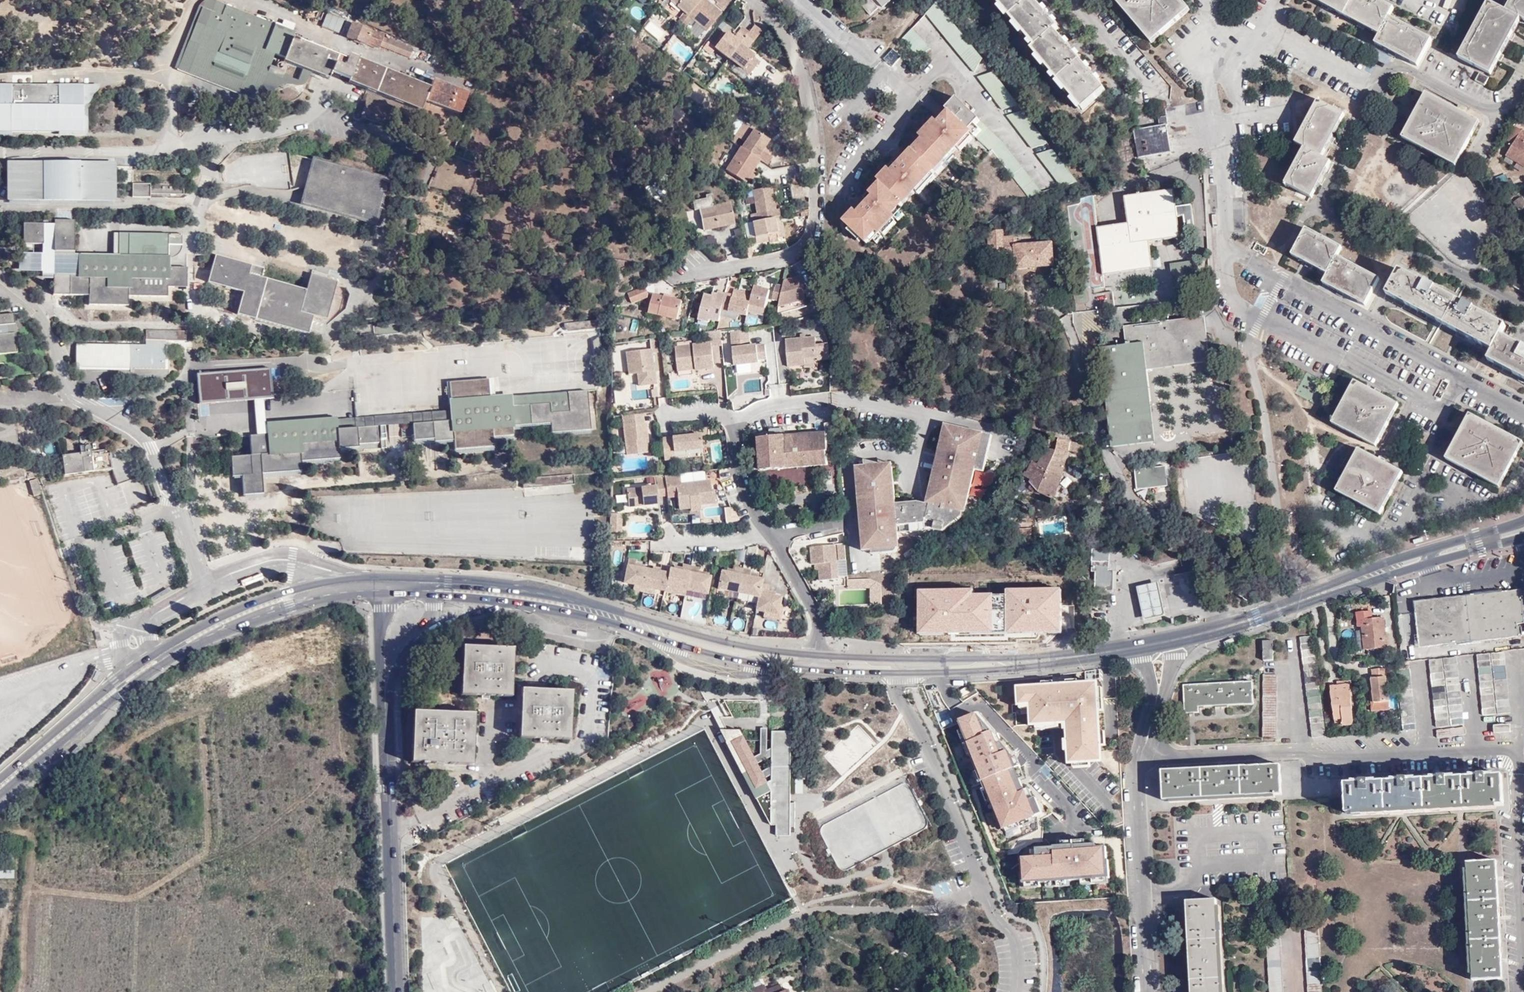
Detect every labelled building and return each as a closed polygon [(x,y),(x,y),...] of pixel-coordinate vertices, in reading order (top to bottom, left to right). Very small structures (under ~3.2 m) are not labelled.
[(711,23),(723,6),(716,0),(679,0),(711,23)] [(871,0),(867,0),(860,5),(869,15),(877,7),(871,0)] [(1035,47),(1032,50),(1082,109),(1104,91),(1088,72),(1064,42),(1054,31),(1058,28),(1042,9),(1035,0),(996,0),(1035,47)] [(1150,43),(1188,11),(1179,0),(1114,0),(1150,43)] [(1320,4),(1340,15),(1359,25),(1379,35),(1374,44),(1395,55),(1417,66),(1431,40),(1388,17),(1393,9),(1377,0),(1313,0),(1320,4)] [(1505,11),(1487,2),(1457,58),(1489,75),(1497,61),(1504,47),(1512,33),(1519,19),(1523,21),(1523,0),(1511,0),(1505,11)] [(275,56),(329,77),(330,74),(337,57),(295,39),(296,35),(280,29),(281,26),(276,24),(275,27),(212,1),(201,27),(194,24),(187,43),(197,47),(188,73),(208,81),(210,76),(239,88),(241,83),(261,90),(275,56)] [(960,54),(961,55),(970,45),(971,43),(939,4),(928,14),(937,21),(936,23),(942,27),(941,29),(946,33),(946,35),(951,39),(951,41),(957,45),(955,48),(962,52),(960,54)] [(338,34),(343,20),(326,12),(320,26),(338,34)] [(744,36),(750,30),(756,35),(764,25),(756,20),(752,26),(746,21),(738,32),(744,36)] [(380,48),(384,38),(344,21),(339,33),(347,36),(346,38),(365,46),(366,43),(379,49),(380,48)] [(629,28),(619,34),(624,42),(634,35),(629,28)] [(915,29),(905,39),(919,57),(932,50),(915,29)] [(751,42),(756,35),(750,30),(744,36),(751,42)] [(751,42),(744,36),(741,40),(728,31),(720,42),(757,66),(765,55),(760,51),(761,49),(751,42)] [(390,41),(384,38),(380,48),(387,51),(390,41)] [(411,49),(390,41),(387,51),(408,59),(411,49)] [(970,45),(961,55),(965,58),(964,61),(970,64),(969,67),(975,71),(982,60),(970,45)] [(337,57),(330,74),(367,88),(366,91),(422,113),(426,102),(459,114),(461,110),(465,111),(468,102),(465,100),(467,94),(433,81),(430,89),(349,56),(347,60),(337,57)] [(1018,105),(993,73),(980,77),(982,85),(985,84),(986,91),(989,91),(991,98),(994,97),(996,104),(999,104),(1000,111),(1018,105)] [(1477,73),(1475,81),(1485,84),(1487,76),(1477,73)] [(0,85),(0,133),(82,132),(82,85),(0,85)] [(1455,166),(1478,122),(1425,94),(1413,116),(1401,138),(1455,166)] [(900,210),(971,135),(982,123),(956,99),(945,110),(951,116),(942,125),(940,122),(935,127),(932,124),(920,137),(923,140),(913,151),(915,154),(904,166),(903,166),(902,168),(899,165),(892,173),(888,177),(885,173),(878,181),(881,184),(871,194),(874,198),(867,206),(869,209),(861,217),(855,211),(844,222),(867,244),(872,239),(878,233),(881,236),(897,219),(894,216),(900,210)] [(1344,115),(1317,101),(1306,122),(1295,143),(1304,148),(1294,166),(1285,184),(1311,198),(1321,180),(1330,162),(1321,158),(1333,135),(1344,115)] [(678,121),(684,113),(676,105),(669,113),(678,121)] [(951,116),(945,110),(941,115),(932,124),(935,127),(940,122),(942,125),(951,116)] [(1047,144),(1022,111),(1009,115),(1011,123),(1014,123),(1016,130),(1019,129),(1020,136),(1024,135),(1025,143),(1029,142),(1031,149),(1047,144)] [(670,114),(665,119),(671,127),(676,122),(670,114)] [(1135,131),(1139,158),(1171,152),(1167,126),(1168,126),(1166,116),(1158,118),(1160,127),(1135,131)] [(1006,147),(982,123),(971,135),(990,153),(992,150),(1031,201),(1041,193),(1029,177),(1006,147)] [(757,124),(745,141),(765,155),(774,161),(778,153),(769,146),(775,136),(757,124)] [(1507,156),(1523,168),(1523,131),(1507,156)] [(745,185),(747,182),(755,170),(765,155),(745,141),(725,171),(745,185)] [(915,154),(913,151),(907,157),(899,165),(902,168),(903,166),(904,166),(915,154)] [(1059,181),(1060,188),(1075,183),(1052,151),(1039,154),(1041,162),(1044,161),(1046,168),(1049,168),(1050,175),(1054,174),(1055,182),(1059,181)] [(7,202),(116,203),(116,163),(7,162),(7,202)] [(370,212),(384,215),(386,197),(381,194),(382,178),(320,162),(312,170),(320,195),(331,190),(335,201),(343,198),(353,211),(363,215),(369,216),(370,212)] [(755,170),(747,182),(751,185),(759,173),(755,170)] [(1505,192),(1520,187),(1517,178),(1503,184),(1505,192)] [(150,185),(134,185),(134,199),(150,199),(150,189),(150,185)] [(785,198),(784,185),(772,187),(773,200),(785,198)] [(772,187),(743,192),(745,205),(753,204),(755,214),(749,215),(749,223),(779,218),(778,209),(775,209),(773,200),(772,187)] [(1183,238),(1181,220),(1179,209),(1177,192),(1127,198),(1131,223),(1100,227),(1106,276),(1155,269),(1151,242),(1183,238)] [(863,203),(855,211),(861,217),(869,209),(867,206),(874,198),(871,194),(863,203)] [(727,202),(697,208),(701,231),(730,225),(727,202)] [(1179,209),(1181,220),(1188,220),(1197,218),(1196,207),(1179,209)] [(71,216),(71,208),(55,208),(56,216),(71,216)] [(905,216),(900,210),(894,216),(897,219),(899,222),(905,216)] [(780,224),(779,218),(749,223),(752,238),(754,238),(755,245),(776,242),(776,238),(783,237),(782,224),(780,224)] [(1197,218),(1188,220),(1189,233),(1199,232),(1197,218)] [(73,252),(75,221),(54,219),(54,224),(53,250),(73,252)] [(743,223),(746,239),(752,237),(749,222),(743,223)] [(23,223),(22,244),(43,245),(43,224),(23,223)] [(43,245),(42,254),(53,254),(53,250),(54,224),(43,224),(43,245)] [(1306,229),(1292,256),(1309,265),(1327,275),(1322,284),(1343,295),(1364,306),(1378,280),(1336,258),(1341,248),(1306,229)] [(994,231),(988,236),(988,254),(1015,253),(1015,268),(1053,267),(1053,244),(1015,244),(1015,237),(1004,237),(1004,231),(994,231)] [(883,238),(881,236),(878,233),(872,239),(877,245),(883,238)] [(168,260),(168,247),(182,247),(182,236),(168,236),(119,235),(119,259),(168,260)] [(53,276),(79,276),(79,258),(79,255),(53,254),(42,254),(22,253),(21,275),(53,276)] [(336,280),(308,272),(302,290),(259,277),(261,270),(213,255),(206,282),(240,292),(234,313),(305,334),(310,316),(325,320),(336,280)] [(168,267),(168,260),(119,259),(79,258),(79,276),(109,277),(108,286),(129,287),(129,277),(168,278),(168,267)] [(187,267),(168,267),(168,278),(129,277),(129,287),(108,286),(109,277),(79,276),(53,276),(53,295),(89,296),(89,305),(128,306),(128,297),(167,298),(168,287),(186,287),(187,267)] [(1465,337),(1492,351),(1500,336),(1505,326),(1399,270),(1386,294),(1412,309),(1439,323),(1465,337)] [(1512,287),(1523,294),(1523,276),(1520,273),(1512,287)] [(799,274),(783,277),(782,284),(775,282),(772,299),(779,300),(777,312),(807,306),(799,274)] [(645,285),(627,292),(631,303),(650,297),(645,285)] [(732,293),(725,291),(721,310),(728,310),(728,312),(737,314),(747,315),(747,313),(748,313),(750,305),(765,307),(770,289),(754,285),(753,291),(752,291),(734,288),(732,293)] [(721,310),(725,291),(716,291),(715,293),(711,292),(710,294),(703,294),(698,321),(708,323),(709,320),(718,322),(719,316),(721,310)] [(661,310),(659,318),(678,322),(681,300),(652,295),(649,309),(661,310)] [(748,313),(764,316),(765,307),(750,305),(748,313)] [(648,316),(659,318),(661,310),(649,309),(648,316)] [(721,310),(719,316),(736,319),(737,314),(728,312),(728,310),(721,310)] [(17,354),(16,333),(9,334),(8,326),(16,325),(15,315),(0,316),(0,356),(17,354)] [(756,325),(758,318),(748,316),(746,323),(756,325)] [(1125,326),(1127,345),(1145,343),(1148,369),(1211,362),(1206,317),(1125,326)] [(565,330),(593,329),(592,321),(564,323),(565,330)] [(381,328),(382,324),(373,324),(372,336),(381,336),(381,328)] [(734,367),(759,365),(758,359),(767,359),(765,344),(750,346),(749,328),(731,330),(734,367)] [(675,346),(677,371),(695,369),(696,371),(714,370),(712,346),(722,345),(721,331),(709,333),(710,343),(675,346)] [(187,333),(145,332),(145,341),(187,343),(187,333)] [(816,336),(785,338),(788,367),(805,367),(804,359),(818,359),(816,336)] [(1492,351),(1487,360),(1516,375),(1523,380),(1523,349),(1500,336),(1492,351)] [(659,340),(651,341),(652,350),(653,350),(654,354),(660,353),(659,340)] [(1145,343),(1127,345),(1101,348),(1112,447),(1156,442),(1148,369),(1145,343)] [(164,346),(129,345),(129,369),(164,370),(164,346)] [(652,350),(625,352),(628,374),(637,374),(638,387),(657,385),(654,354),(653,350),(652,350)] [(752,365),(738,367),(738,374),(752,372),(752,365)] [(761,373),(739,375),(740,395),(762,393),(761,373)] [(450,401),(490,399),(490,379),(450,381),(450,401)] [(1376,393),(1354,382),(1331,424),(1375,447),(1398,405),(1376,393)] [(512,437),(511,427),(548,423),(548,434),(589,431),(585,391),(564,392),(565,401),(508,406),(509,425),(453,429),(452,420),(411,422),(411,425),(399,425),(400,437),(411,436),(411,441),(453,440),(453,451),(492,448),(491,438),(512,437)] [(453,429),(509,425),(508,406),(565,401),(564,392),(508,397),(490,399),(450,401),(451,412),(336,420),(336,417),(264,423),(265,435),(270,435),(271,453),(299,451),(299,441),(337,438),(337,429),(377,427),(399,425),(411,425),(411,422),(452,420),(453,429)] [(1457,435),(1445,459),(1499,488),(1523,443),(1495,429),(1468,415),(1457,435)] [(645,426),(621,428),(624,459),(648,457),(645,426)] [(898,526),(910,525),(927,525),(935,527),(934,531),(943,533),(962,518),(962,515),(963,513),(965,513),(975,471),(984,473),(992,436),(948,426),(946,435),(943,434),(926,505),(917,503),(896,505),(893,468),(865,460),(865,466),(856,466),(863,551),(872,550),(879,550),(880,554),(891,553),(894,552),(896,552),(897,550),(896,539),(899,539),(899,538),(898,526)] [(260,455),(261,474),(301,471),(302,461),(338,459),(339,448),(377,445),(377,427),(337,429),(337,438),(299,441),(299,451),(271,453),(270,435),(265,435),(250,436),(251,455),(260,455)] [(698,437),(659,440),(661,466),(673,464),(672,456),(700,453),(698,437)] [(826,438),(758,439),(760,471),(827,468),(826,438)] [(1079,444),(1059,439),(1056,451),(1045,450),(1035,471),(1029,468),(1027,473),(1024,473),(1023,477),(1031,480),(1030,483),(1037,492),(1054,500),(1061,479),(1068,451),(1083,453),(1084,450),(1085,445),(1079,444)] [(83,454),(61,457),(62,475),(114,474),(112,453),(93,454),(93,450),(87,447),(84,450),(83,454)] [(1380,461),(1358,449),(1335,491),(1380,515),(1402,472),(1380,461)] [(262,493),(261,474),(260,455),(251,455),(229,455),(230,478),(241,477),(241,494),(262,493)] [(1166,466),(1135,470),(1137,490),(1169,486),(1166,466)] [(707,482),(678,485),(677,477),(662,479),(663,490),(674,489),(676,513),(687,511),(688,515),(698,514),(697,507),(712,506),(711,494),(709,494),(707,482)] [(31,488),(39,488),(37,478),(29,482),(31,488)] [(139,480),(147,503),(152,501),(144,478),(139,480)] [(662,479),(652,480),(652,490),(624,492),(626,512),(654,509),(655,506),(665,507),(663,490),(662,479)] [(130,483),(137,499),(142,498),(136,481),(130,483)] [(122,486),(128,502),(134,500),(128,484),(122,486)] [(112,485),(101,489),(112,517),(117,515),(116,511),(121,509),(112,485)] [(725,523),(735,520),(730,507),(721,509),(725,523)] [(899,538),(909,537),(910,525),(898,526),(899,538)] [(910,525),(909,537),(933,536),(934,531),(935,527),(927,525),(910,525)] [(836,545),(811,547),(812,565),(815,565),(818,564),(819,570),(820,581),(840,579),(836,545)] [(1110,548),(1092,550),(1091,562),(1110,562),(1110,548)] [(629,589),(640,592),(645,567),(642,566),(643,564),(634,562),(634,559),(627,556),(619,582),(630,584),(629,589)] [(1110,562),(1091,562),(1091,571),(1095,571),(1095,589),(1107,589),(1107,591),(1113,591),(1114,570),(1109,570),(1110,562)] [(645,567),(640,592),(650,594),(652,589),(661,592),(667,567),(667,565),(658,564),(658,566),(650,565),(649,568),(645,567)] [(667,567),(661,592),(681,597),(683,592),(688,566),(681,565),(681,567),(672,566),(671,568),(667,567)] [(713,590),(734,594),(739,567),(731,565),(730,569),(723,568),(721,570),(716,569),(713,590)] [(697,569),(688,566),(683,592),(704,596),(709,577),(703,576),(704,574),(696,571),(697,569)] [(757,584),(759,579),(754,578),(754,575),(747,573),(748,569),(739,567),(734,594),(754,598),(757,584)] [(1158,583),(1138,587),(1141,605),(1144,619),(1164,616),(1161,601),(1158,583)] [(754,598),(751,614),(758,615),(758,618),(775,622),(778,610),(775,609),(777,597),(770,595),(771,592),(764,591),(765,585),(757,584),(754,598)] [(973,587),(916,588),(917,635),(953,634),(1039,633),(1061,633),(1060,588),(1005,588),(1005,594),(992,595),(992,591),(973,592),(973,587)] [(1415,606),(1420,649),(1515,637),(1514,624),(1523,623),(1523,616),(1521,595),(1503,597),(1502,591),(1466,595),(1467,601),(1415,606)] [(1371,611),(1356,613),(1358,627),(1361,627),(1364,650),(1387,647),(1383,618),(1372,619),(1371,611)] [(1313,636),(1300,637),(1312,737),(1325,736),(1313,636)] [(1273,640),(1263,640),(1264,661),(1274,660),(1273,640)] [(487,697),(510,698),(513,650),(463,647),(460,696),(487,697)] [(1504,653),(1491,654),(1496,714),(1509,713),(1504,653)] [(1490,654),(1476,656),(1481,715),(1494,714),(1490,654)] [(1457,658),(1443,660),(1449,726),(1464,724),(1457,658)] [(1441,660),(1429,662),(1435,727),(1448,726),(1441,660)] [(1409,664),(1395,665),(1403,731),(1416,729),(1409,664)] [(1384,668),(1371,669),(1373,678),(1371,678),(1372,685),(1369,686),(1371,710),(1388,709),(1384,668)] [(1276,674),(1263,674),(1262,738),(1276,738),(1276,674)] [(1252,682),(1183,685),(1184,714),(1198,714),(1199,706),(1253,704),(1252,682)] [(1342,687),(1337,686),(1332,687),(1335,720),(1342,720),(1343,726),(1353,726),(1350,682),(1342,682),(1342,687)] [(1020,704),(1031,703),(1033,724),(1069,722),(1069,730),(1070,752),(1080,762),(1090,762),(1093,758),(1096,761),(1101,761),(1096,683),(1054,686),(1019,688),(1020,704)] [(546,738),(568,739),(570,691),(520,688),(518,737),(546,738)] [(711,710),(715,718),(721,718),(728,718),(721,704),(714,707),(711,710)] [(411,762),(472,765),(473,736),(474,714),(413,711),(411,762)] [(993,733),(981,718),(978,720),(976,722),(972,717),(960,722),(968,743),(966,743),(983,783),(1015,768),(1017,768),(1011,753),(1002,743),(998,745),(993,733)] [(948,719),(938,723),(944,737),(954,733),(948,719)] [(1510,725),(1493,726),(1494,733),(1511,732),(1510,725)] [(1466,727),(1437,729),(1438,739),(1467,736),(1466,727)] [(769,784),(741,730),(729,731),(722,730),(729,744),(732,742),(757,790),(769,784)] [(732,742),(729,744),(758,799),(773,792),(772,825),(776,825),(777,731),(772,731),(772,782),(769,784),(757,790),(732,742)] [(791,803),(792,731),(777,731),(776,825),(776,836),(791,836),(791,827),(795,827),(795,803),(791,803)] [(1280,764),(1161,771),(1163,800),(1183,800),(1222,798),(1260,796),(1281,795),(1280,764)] [(984,785),(985,785),(1003,830),(1042,813),(1036,798),(1029,801),(1021,783),(1015,786),(1015,785),(1014,783),(1020,780),(1015,768),(983,783),(984,785)] [(1501,776),(1344,783),(1346,813),(1360,812),(1394,811),(1452,808),(1491,807),(1503,806),(1501,776)] [(889,843),(928,828),(911,784),(906,784),(867,799),(875,819),(874,839),(859,838),(856,831),(857,818),(857,817),(844,816),(820,826),(837,868),(844,868),(856,863),(857,856),(865,857),(866,846),(872,844),(874,849),(888,843),(889,843)] [(968,795),(974,812),(982,809),(983,808),(977,791),(968,795)] [(1021,859),(1023,883),(1040,882),(1040,883),(1110,878),(1108,860),(1107,860),(1106,846),(1091,848),(1091,844),(1072,846),(1063,846),(1054,846),(1054,847),(1036,848),(1037,857),(1021,859)] [(1501,979),(1496,861),(1466,863),(1467,873),(1469,918),(1472,965),(1473,981),(1501,979)] [(1187,902),(1191,991),(1221,991),(1219,958),(1217,920),(1216,901),(1187,902)] [(1308,991),(1321,991),(1318,929),(1304,929),(1308,991)] [(1280,939),(1266,939),(1268,991),(1283,991),(1280,939)] [(758,991),(795,991),(794,989),(788,991),(785,983),(769,990),(767,984),(757,988),(758,991)]
